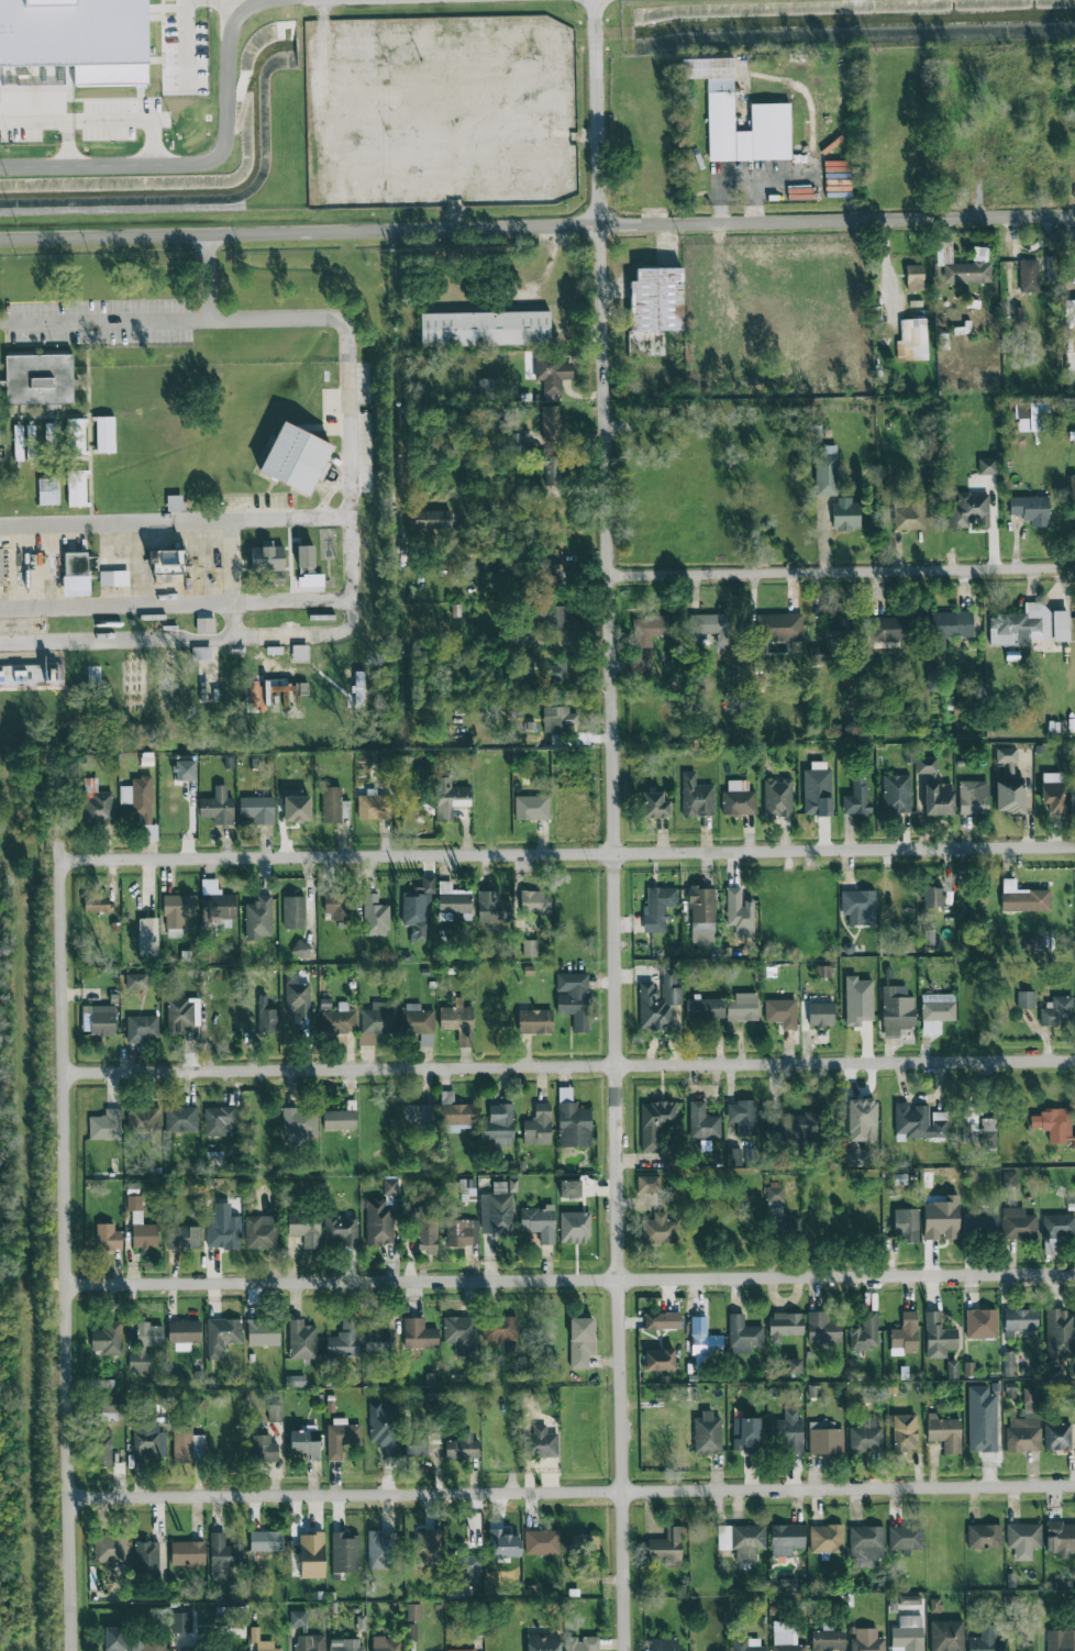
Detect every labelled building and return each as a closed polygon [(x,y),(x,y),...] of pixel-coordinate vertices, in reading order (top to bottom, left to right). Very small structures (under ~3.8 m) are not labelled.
[(73,65),(73,82),(147,82),(146,0),(0,0),(0,65),(73,65)] [(372,22),(334,23),(334,60),(373,59),(372,22)] [(790,159),(789,103),(750,104),(751,131),(734,131),(733,58),(681,59),(681,79),(707,78),(708,161),(790,159)] [(951,241),(938,241),(939,263),(952,263),(951,241)] [(943,282),(990,283),(991,263),(987,263),(987,247),(973,247),(972,264),(943,263),(943,282)] [(1039,292),(1038,259),(1019,260),(1020,292),(1039,292)] [(923,264),(906,265),(907,290),(924,289),(923,264)] [(636,268),(636,281),(629,281),(630,331),(682,331),(682,268),(636,268)] [(1064,301),(1065,324),(1074,324),(1074,300),(1064,301)] [(420,313),(421,347),(550,344),(549,311),(420,313)] [(896,340),(896,361),(927,360),(926,319),(900,319),(900,340),(896,340)] [(5,355),(6,404),(45,404),(45,411),(58,410),(58,404),(73,404),(72,354),(5,355)] [(572,380),(572,363),(560,363),(560,356),(534,356),(534,381),(543,381),(543,401),(560,401),(560,380),(572,380)] [(499,378),(478,379),(479,400),(500,399),(499,378)] [(1048,402),(1015,403),(1016,432),(1048,431),(1048,402)] [(559,406),(541,406),(542,442),(562,441),(562,433),(567,433),(567,421),(559,421),(559,406)] [(96,417),(96,453),(115,453),(114,417),(96,417)] [(66,455),(84,455),(85,419),(67,419),(66,455)] [(258,473),(308,496),(316,478),(321,481),(329,463),(325,461),(333,445),(281,422),(258,473)] [(55,423),(45,423),(45,445),(55,445),(55,423)] [(23,425),(13,425),(14,461),(23,461),(23,425)] [(35,425),(26,425),(27,455),(35,455),(35,425)] [(524,433),(507,433),(506,449),(523,450),(524,433)] [(836,446),(815,445),(815,496),(836,496),(836,446)] [(542,455),(543,486),(561,486),(560,454),(542,455)] [(996,475),(996,458),(977,458),(978,475),(996,475)] [(86,507),(85,470),(67,470),(67,507),(86,507)] [(59,505),(59,476),(38,476),(38,506),(59,505)] [(949,504),(949,527),(978,527),(978,528),(989,528),(988,493),(957,494),(957,504),(949,504)] [(167,512),(182,511),(182,496),(166,496),(167,512)] [(1010,518),(1030,517),(1030,528),(1049,528),(1048,496),(1009,497),(1010,518)] [(894,531),(925,530),(924,497),(904,498),(904,505),(894,505),(894,531)] [(833,531),(859,530),(859,499),(833,499),(833,531)] [(451,511),(414,511),(414,530),(450,530),(451,511)] [(314,568),(313,545),(296,546),(297,569),(314,568)] [(283,546),(266,546),(251,546),(251,571),(267,570),(268,585),(284,584),(283,546)] [(151,550),(151,572),(183,573),(184,551),(151,550)] [(87,553),(64,553),(64,576),(86,576),(87,553)] [(87,574),(97,574),(97,557),(87,557),(87,574)] [(562,565),(544,564),(544,585),(562,585),(562,565)] [(99,587),(128,587),(128,571),(99,571),(99,587)] [(298,575),(298,587),(323,587),(323,574),(298,575)] [(1069,641),(1068,611),(1045,612),(1045,602),(1024,602),(1024,615),(989,615),(989,645),(1029,645),(1029,641),(1069,641)] [(565,606),(548,606),(549,629),(566,628),(565,606)] [(972,611),(932,612),(933,652),(944,651),(944,638),(973,637),(972,611)] [(690,634),(716,633),(717,645),(727,645),(726,614),(690,615),(690,634)] [(801,614),(757,615),(757,642),(802,641),(801,614)] [(870,641),(908,641),(908,618),(870,617),(870,641)] [(196,634),(214,633),(214,618),(196,619),(196,634)] [(826,621),(826,645),(851,646),(851,622),(826,621)] [(291,645),(292,662),(307,661),(307,645),(291,645)] [(194,661),(211,660),(210,647),(193,647),(194,661)] [(541,662),(541,681),(566,681),(566,663),(541,662)] [(62,686),(61,664),(0,666),(0,688),(62,686)] [(266,710),(266,699),(266,687),(258,687),(259,681),(249,681),(248,709),(266,710)] [(578,713),(568,713),(568,706),(543,706),(543,731),(578,731),(578,713)] [(1017,763),(1017,747),(996,747),(995,762),(1017,763)] [(937,757),(915,758),(916,775),(937,775),(937,757)] [(194,760),(174,760),(175,782),(195,782),(194,760)] [(830,762),(810,762),(810,770),(803,770),(803,817),(831,816),(830,762)] [(713,785),(695,785),(695,771),(682,772),(682,819),(696,818),(696,817),(714,817),(713,785)] [(470,787),(451,787),(451,774),(437,773),(436,821),(452,822),(452,809),(470,809),(470,787)] [(1042,806),(1049,806),(1049,818),(1062,818),(1062,774),(1041,774),(1042,806)] [(883,813),(909,814),(910,776),(883,775),(883,813)] [(119,786),(119,805),(133,805),(133,815),(151,815),(152,777),(131,777),(131,786),(119,786)] [(842,816),(868,816),(868,777),(852,777),(852,795),(842,795),(842,816)] [(111,792),(97,792),(97,778),(83,779),(84,814),(80,814),(80,825),(112,824),(111,792)] [(792,818),(791,779),(763,779),(764,819),(792,818)] [(722,816),(756,816),(756,791),(748,791),(748,780),(727,780),(727,791),(721,791),(722,816)] [(988,815),(988,780),(958,781),(959,815),(988,815)] [(1024,816),(1024,782),(996,781),(995,810),(1008,810),(1008,816),(1024,816)] [(953,818),(953,784),(924,783),(924,817),(953,818)] [(233,826),(233,797),(226,797),(226,785),(214,786),(214,798),(199,798),(199,819),(213,819),(213,826),(233,826)] [(341,801),(340,786),(322,786),(322,823),(350,822),(349,801),(341,801)] [(641,793),(642,819),(669,818),(669,801),(662,801),(662,792),(641,793)] [(391,794),(357,795),(358,821),(392,820),(391,794)] [(514,821),(549,821),(548,795),(514,796),(514,821)] [(310,823),(310,796),(283,796),(284,823),(310,823)] [(273,797),(239,798),(239,817),(253,817),(253,826),(273,826),(273,797)] [(157,825),(141,825),(142,842),(158,841),(157,825)] [(434,877),(421,877),(422,890),(402,890),(402,925),(410,925),(410,943),(426,943),(426,922),(431,922),(431,894),(434,894),(434,877)] [(218,879),(202,879),(202,914),(235,914),(235,894),(219,894),(218,879)] [(1050,890),(1015,890),(1015,879),(1002,879),(1001,912),(1050,912),(1050,890)] [(438,920),(452,921),(452,914),(470,915),(471,888),(452,888),(452,881),(439,881),(438,920)] [(715,945),(714,886),(689,887),(691,946),(715,945)] [(933,886),(924,886),(923,908),(932,909),(933,886)] [(741,887),(725,887),(726,926),(734,926),(734,939),(754,939),(753,898),(741,899),(741,887)] [(634,934),(665,934),(666,908),(676,908),(676,888),(645,888),(645,915),(634,915),(634,934)] [(349,889),(324,889),(325,920),(350,919),(349,889)] [(549,916),(551,891),(523,890),(521,914),(549,916)] [(875,890),(841,891),(841,916),(848,916),(848,927),(875,926),(875,890)] [(109,914),(108,891),(84,891),(85,914),(109,914)] [(499,891),(477,891),(478,923),(511,922),(510,900),(499,900),(499,891)] [(389,937),(389,905),(377,904),(377,893),(364,893),(363,937),(389,937)] [(196,896),(165,895),(164,939),(183,939),(183,917),(196,917),(196,896)] [(270,895),(257,895),(257,903),(244,903),(245,940),(271,940),(270,895)] [(304,896),(283,897),(284,931),(305,931),(304,896)] [(138,918),(139,954),(158,953),(157,918),(138,918)] [(305,961),(311,946),(297,940),(291,955),(305,961)] [(525,958),(537,957),(536,941),(525,941),(525,958)] [(639,1029),(671,1029),(671,1005),(679,1005),(679,967),(659,967),(659,982),(638,982),(639,1029)] [(309,984),(298,983),(298,970),(286,969),(285,1012),(297,1012),(297,1015),(308,1016),(309,984)] [(125,990),(148,990),(147,973),(125,974),(125,990)] [(588,974),(556,974),(556,993),(557,1015),(572,1015),(572,1035),(588,1035),(588,974)] [(872,980),(857,980),(857,976),(844,976),(846,1028),(861,1027),(860,1022),(873,1021),(872,980)] [(906,986),(882,986),(882,1040),(899,1040),(899,1029),(914,1029),(914,996),(906,996),(906,986)] [(1033,991),(1015,991),(1015,1008),(1033,1009),(1033,991)] [(757,993),(734,994),(734,999),(726,1000),(726,1023),(757,1022),(757,993)] [(955,994),(921,994),(922,1036),(941,1036),(941,1022),(955,1022),(955,994)] [(277,1009),(266,1009),(267,995),(258,995),(258,1034),(277,1035),(277,1009)] [(1040,1008),(1040,1027),(1073,1026),(1073,996),(1052,996),(1052,1008),(1040,1008)] [(200,1027),(199,998),(166,999),(167,1035),(184,1035),(183,1027),(200,1027)] [(686,999),(687,1020),(724,1019),(724,999),(686,999)] [(796,1000),(765,999),(764,1023),(782,1024),(782,1031),(796,1031),(796,1000)] [(355,1011),(348,1011),(348,1002),(337,1002),(337,1011),(330,1011),(330,1000),(321,1000),(320,1034),(355,1034),(355,1011)] [(395,1009),(384,1009),(384,1002),(372,1002),(371,1009),(360,1009),(360,1046),(375,1047),(375,1035),(394,1035),(395,1009)] [(833,1002),(808,1003),(808,1028),(833,1027),(833,1002)] [(434,1011),(419,1010),(419,1004),(406,1003),(405,1033),(433,1033),(434,1011)] [(115,1037),(114,1005),(81,1006),(81,1016),(90,1016),(90,1037),(115,1037)] [(473,1048),(472,1006),(439,1007),(440,1020),(455,1020),(456,1048),(473,1048)] [(552,1010),(519,1009),(518,1036),(551,1036),(552,1010)] [(126,1016),(127,1045),(146,1044),(146,1039),(158,1038),(157,1015),(126,1016)] [(876,1099),(848,1098),(847,1166),(866,1166),(866,1151),(858,1151),(858,1142),(876,1142),(876,1099)] [(720,1115),(705,1116),(705,1101),(689,1101),(690,1139),(721,1138),(720,1115)] [(756,1101),(727,1101),(727,1123),(736,1123),(736,1136),(756,1135),(756,1101)] [(591,1108),(578,1109),(577,1102),(558,1103),(558,1147),(591,1146),(591,1108)] [(640,1102),(641,1152),(663,1152),(663,1167),(674,1167),(673,1147),(661,1147),(661,1127),(675,1127),(675,1102),(640,1102)] [(946,1112),(930,1112),(929,1106),(909,1106),(909,1102),(894,1102),(895,1133),(905,1133),(905,1139),(947,1138),(946,1112)] [(474,1123),(473,1103),(441,1104),(441,1124),(474,1123)] [(550,1103),(534,1103),(534,1119),(523,1120),(523,1144),(551,1143),(550,1103)] [(402,1126),(435,1124),(434,1104),(401,1106),(402,1126)] [(481,1121),(481,1143),(514,1143),(513,1104),(489,1104),(489,1121),(481,1121)] [(197,1106),(164,1107),(165,1132),(198,1131),(197,1106)] [(235,1107),(205,1107),(205,1136),(225,1136),(225,1124),(235,1124),(235,1107)] [(89,1116),(89,1140),(121,1139),(121,1108),(105,1108),(105,1116),(89,1116)] [(160,1136),(159,1108),(128,1109),(129,1137),(160,1136)] [(316,1108),(281,1108),(282,1136),(288,1136),(288,1142),(317,1142),(316,1108)] [(323,1111),(323,1130),(356,1129),(356,1110),(323,1111)] [(995,1148),(996,1118),(981,1118),(982,1112),(962,1111),(961,1142),(980,1142),(980,1148),(995,1148)] [(1070,1130),(1070,1111),(1031,1111),(1031,1130),(1049,1130),(1049,1143),(1073,1143),(1073,1148),(1074,1148),(1074,1130),(1070,1130)] [(817,1112),(789,1114),(791,1144),(818,1143),(817,1112)] [(1002,1172),(1003,1186),(1016,1185),(1016,1171),(1002,1172)] [(660,1193),(659,1176),(637,1176),(638,1193),(660,1193)] [(398,1179),(383,1179),(383,1195),(398,1195),(398,1179)] [(475,1179),(460,1179),(461,1200),(475,1200),(475,1179)] [(581,1181),(561,1180),(560,1197),(580,1198),(581,1181)] [(480,1194),(481,1235),(513,1235),(512,1192),(506,1192),(506,1182),(492,1182),(493,1194),(480,1194)] [(783,1216),(783,1187),(766,1187),(766,1216),(783,1216)] [(959,1239),(958,1195),(944,1195),(944,1202),(923,1202),(924,1240),(941,1239),(959,1239)] [(157,1248),(157,1224),(142,1224),(142,1196),(127,1196),(126,1213),(132,1213),(132,1247),(157,1248)] [(206,1248),(240,1248),(240,1216),(230,1216),(230,1203),(214,1203),(214,1213),(207,1213),(206,1248)] [(1025,1208),(1002,1207),(1002,1238),(1036,1238),(1036,1215),(1025,1214),(1025,1208)] [(554,1208),(520,1209),(520,1232),(538,1232),(539,1245),(555,1245),(554,1208)] [(919,1243),(918,1209),(895,1209),(896,1243),(919,1243)] [(590,1212),(560,1212),(560,1242),(590,1243),(590,1212)] [(676,1219),(666,1219),(666,1212),(653,1212),(653,1219),(642,1220),(642,1243),(676,1243),(676,1219)] [(963,1212),(964,1236),(997,1235),(996,1212),(963,1212)] [(304,1248),(320,1248),(319,1214),(288,1214),(288,1235),(303,1235),(304,1248)] [(1043,1238),(1074,1237),(1074,1214),(1043,1215),(1043,1238)] [(358,1246),(357,1215),(323,1216),(324,1239),(339,1239),(339,1246),(358,1246)] [(245,1248),(276,1248),(275,1216),(245,1216),(245,1248)] [(446,1246),(479,1246),(479,1220),(446,1220),(446,1246)] [(437,1250),(437,1221),(418,1221),(417,1250),(437,1250)] [(122,1231),(114,1231),(114,1223),(96,1224),(97,1251),(122,1250),(122,1231)] [(200,1226),(165,1227),(166,1249),(201,1248),(200,1226)] [(997,1309),(966,1309),(967,1338),(997,1338),(997,1309)] [(1005,1330),(1038,1330),(1037,1309),(1005,1309),(1005,1330)] [(1058,1355),(1073,1356),(1074,1315),(1074,1311),(1047,1310),(1044,1365),(1058,1366),(1058,1355)] [(807,1311),(808,1343),(842,1342),(841,1321),(828,1321),(828,1311),(807,1311)] [(890,1354),(916,1354),(917,1311),(901,1311),(901,1329),(890,1329),(890,1354)] [(925,1311),(926,1358),(947,1358),(946,1349),(958,1349),(958,1329),(941,1329),(941,1311),(925,1311)] [(644,1313),(645,1330),(680,1329),(680,1312),(644,1313)] [(850,1325),(850,1350),(877,1349),(877,1312),(861,1312),(861,1325),(850,1325)] [(763,1326),(744,1326),(744,1313),(729,1314),(729,1354),(750,1353),(750,1347),(764,1347),(763,1326)] [(803,1313),(769,1313),(769,1345),(781,1345),(781,1335),(803,1335),(803,1313)] [(454,1343),(453,1353),(477,1354),(478,1317),(443,1316),(442,1343),(454,1343)] [(517,1342),(517,1316),(483,1317),(484,1343),(517,1342)] [(707,1335),(708,1317),(691,1316),(690,1353),(719,1355),(720,1335),(707,1335)] [(359,1317),(341,1318),(341,1336),(326,1336),(326,1357),(359,1356),(359,1317)] [(438,1348),(438,1328),(424,1328),(424,1317),(403,1317),(403,1349),(438,1348)] [(593,1317),(569,1318),(571,1369),(589,1369),(588,1355),(594,1355),(593,1317)] [(206,1320),(208,1359),(223,1358),(222,1344),(242,1343),(241,1318),(206,1320)] [(248,1346),(280,1345),(280,1319),(247,1320),(248,1346)] [(290,1359),(316,1358),(316,1326),(304,1326),(304,1319),(289,1319),(290,1359)] [(168,1321),(169,1343),(175,1343),(175,1351),(190,1350),(190,1342),(201,1342),(200,1320),(168,1321)] [(123,1322),(103,1321),(102,1330),(92,1330),(91,1353),(122,1354),(123,1322)] [(163,1346),(163,1324),(138,1324),(138,1352),(129,1352),(129,1371),(148,1371),(148,1346),(163,1346)] [(365,1352),(390,1352),(390,1331),(364,1331),(365,1352)] [(674,1349),(647,1350),(647,1370),(675,1370),(674,1349)] [(1003,1352),(1004,1376),(1015,1375),(1014,1352),(1003,1352)] [(802,1358),(787,1359),(788,1374),(802,1373),(802,1358)] [(969,1452),(997,1451),(997,1394),(989,1394),(989,1386),(968,1386),(969,1452)] [(1007,1452),(1038,1452),(1038,1388),(1024,1388),(1024,1417),(1007,1417),(1007,1452)] [(99,1421),(123,1421),(123,1399),(98,1399),(99,1421)] [(282,1421),(282,1404),(268,1405),(268,1422),(282,1421)] [(399,1456),(397,1404),(368,1405),(370,1443),(383,1442),(383,1457),(399,1456)] [(802,1418),(798,1419),(797,1409),(784,1410),(784,1419),(770,1419),(771,1445),(781,1445),(781,1453),(803,1452),(802,1418)] [(721,1454),(721,1417),(712,1417),(712,1413),(694,1413),(694,1455),(721,1454)] [(927,1441),(943,1441),(943,1454),(961,1453),(960,1418),(939,1419),(939,1413),(927,1413),(927,1441)] [(916,1414),(893,1415),(895,1451),(917,1450),(916,1414)] [(733,1450),(743,1450),(743,1454),(759,1454),(758,1417),(732,1418),(733,1450)] [(875,1417),(861,1417),(861,1427),(849,1428),(849,1452),(882,1452),(882,1427),(876,1427),(875,1417)] [(342,1461),(343,1444),(360,1444),(361,1425),(347,1424),(347,1418),(328,1418),(328,1461),(342,1461)] [(843,1428),(831,1428),(831,1422),(809,1421),(809,1454),(843,1455),(843,1428)] [(166,1432),(159,1432),(159,1422),(133,1422),(134,1461),(167,1460),(166,1432)] [(1071,1450),(1070,1423),(1044,1424),(1044,1450),(1071,1450)] [(558,1433),(546,1433),(546,1425),(531,1426),(531,1457),(558,1457),(558,1433)] [(205,1435),(192,1435),(192,1427),(173,1427),(173,1461),(206,1461),(205,1435)] [(111,1429),(99,1429),(99,1466),(112,1465),(111,1429)] [(290,1431),(290,1453),(301,1452),(301,1461),(320,1460),(319,1431),(290,1431)] [(429,1456),(428,1432),(406,1433),(407,1456),(429,1456)] [(476,1459),(477,1434),(462,1433),(461,1441),(444,1440),(444,1458),(476,1459)] [(278,1461),(277,1442),(270,1443),(270,1435),(253,1436),(254,1462),(278,1461)] [(1060,1553),(1060,1558),(1069,1558),(1068,1552),(1074,1552),(1074,1522),(1046,1523),(1047,1553),(1060,1553)] [(1032,1560),(1032,1548),(1041,1548),(1041,1523),(1006,1524),(1007,1549),(1014,1549),(1014,1561),(1032,1560)] [(805,1548),(805,1524),(771,1525),(771,1556),(793,1556),(792,1548),(805,1548)] [(1002,1548),(1001,1524),(967,1525),(967,1549),(1002,1548)] [(765,1525),(717,1526),(718,1550),(734,1550),(734,1562),(757,1562),(757,1549),(765,1549),(765,1525)] [(843,1552),(842,1525),(809,1526),(810,1553),(843,1552)] [(889,1550),(923,1550),(923,1525),(889,1526),(889,1550)] [(682,1526),(666,1526),(666,1539),(647,1539),(647,1565),(682,1565),(682,1526)] [(883,1526),(849,1527),(849,1567),(874,1567),(874,1559),(884,1559),(883,1526)] [(440,1530),(417,1529),(417,1567),(439,1567),(440,1530)] [(504,1534),(504,1529),(489,1529),(489,1560),(509,1560),(509,1556),(520,1556),(520,1534),(504,1534)] [(559,1530),(526,1530),(525,1554),(559,1555),(559,1530)] [(283,1551),(283,1531),(250,1531),(250,1552),(283,1551)] [(245,1544),(224,1544),(224,1532),(210,1532),(211,1580),(228,1580),(228,1566),(245,1566),(245,1544)] [(368,1568),(395,1568),(395,1532),(368,1532),(368,1568)] [(300,1578),(324,1578),(324,1533),(299,1534),(300,1578)] [(359,1533),(331,1534),(332,1573),(360,1572),(359,1533)] [(572,1557),(598,1558),(599,1536),(573,1535),(572,1557)] [(96,1562),(127,1562),(127,1536),(95,1536),(96,1562)] [(160,1542),(136,1541),(135,1575),(159,1576),(160,1542)] [(171,1565),(188,1565),(188,1568),(205,1568),(205,1541),(171,1542),(171,1565)] [(479,1582),(481,1554),(471,1554),(471,1548),(453,1547),(452,1581),(479,1582)] [(796,1579),(780,1579),(780,1590),(796,1590),(796,1579)] [(407,1621),(421,1621),(421,1605),(407,1604),(407,1621)] [(306,1610),(290,1611),(290,1626),(307,1626),(306,1610)] [(192,1613),(172,1612),(172,1633),(192,1633),(192,1613)] [(904,1647),(904,1650),(923,1650),(922,1615),(899,1616),(899,1627),(891,1627),(891,1647),(904,1647)] [(930,1621),(931,1650),(964,1650),(963,1620),(930,1621)] [(807,1644),(797,1645),(796,1621),(772,1622),(773,1650),(807,1650),(807,1644)] [(1002,1637),(995,1637),(995,1625),(980,1625),(980,1638),(968,1638),(968,1650),(1002,1650),(1002,1637)] [(129,1627),(105,1627),(105,1650),(129,1650),(129,1627)] [(274,1648),(274,1640),(259,1641),(259,1627),(250,1627),(250,1650),(282,1650),(282,1648),(274,1648)] [(876,1638),(876,1628),(855,1628),(855,1639),(851,1639),(850,1650),(885,1650),(885,1638),(876,1638)] [(844,1630),(811,1631),(812,1650),(837,1650),(845,1650),(844,1630)] [(1048,1630),(1047,1650),(1074,1650),(1074,1630),(1048,1630)] [(560,1635),(526,1634),(526,1650),(560,1650),(560,1635)] [(325,1635),(295,1635),(295,1650),(325,1650),(325,1635)] [(599,1637),(579,1636),(566,1636),(565,1650),(598,1650),(599,1637)] [(403,1637),(372,1637),(372,1650),(403,1650),(403,1637)] [(330,1638),(330,1650),(363,1650),(363,1639),(330,1638)] [(765,1638),(734,1639),(735,1648),(728,1648),(728,1650),(765,1650),(765,1638)] [(650,1639),(650,1650),(678,1650),(678,1639),(650,1639)] [(166,1640),(131,1640),(131,1650),(167,1650),(166,1640)]
